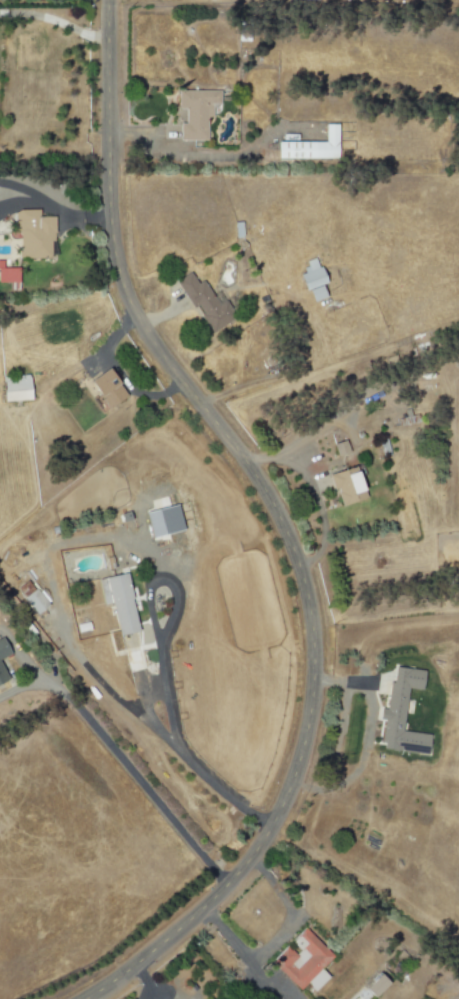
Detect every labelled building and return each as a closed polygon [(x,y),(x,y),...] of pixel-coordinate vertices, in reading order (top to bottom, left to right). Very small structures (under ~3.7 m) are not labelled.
[(179,140),(205,140),(205,117),(210,117),(210,105),(214,105),(214,91),(177,91),(177,109),(184,109),(184,123),(179,123),(179,140)] [(276,158),(335,159),(336,125),(323,125),(323,143),(277,142),(276,158)] [(51,217),(38,217),(38,210),(16,210),(16,258),(52,258),(51,217)] [(323,298),(319,286),(323,284),(315,258),(304,261),(307,270),(298,272),(308,303),(323,298)] [(8,282),(8,290),(18,290),(18,268),(1,268),(1,261),(0,261),(0,283),(8,282)] [(173,282),(191,309),(194,307),(211,333),(228,322),(201,280),(196,284),(188,272),(173,282)] [(125,396),(106,369),(87,382),(106,409),(125,396)] [(1,377),(1,402),(28,401),(28,376),(1,377)] [(332,445),(336,456),(347,451),(343,440),(332,445)] [(327,474),(331,490),(335,489),(339,505),(363,499),(354,467),(327,474)] [(182,529),(175,504),(143,513),(150,538),(182,529)] [(117,636),(136,632),(125,574),(96,579),(101,605),(111,603),(117,636)] [(15,588),(35,614),(47,605),(27,579),(15,588)] [(8,654),(0,640),(0,659),(8,654)] [(400,731),(405,688),(419,690),(422,670),(391,666),(385,709),(378,708),(377,719),(382,719),(379,748),(396,750),(425,753),(427,734),(400,731)] [(268,961),(297,990),(304,982),(313,991),(326,977),(318,969),(331,956),(302,927),(268,961)] [(385,983),(377,973),(361,988),(370,997),(385,983)]
